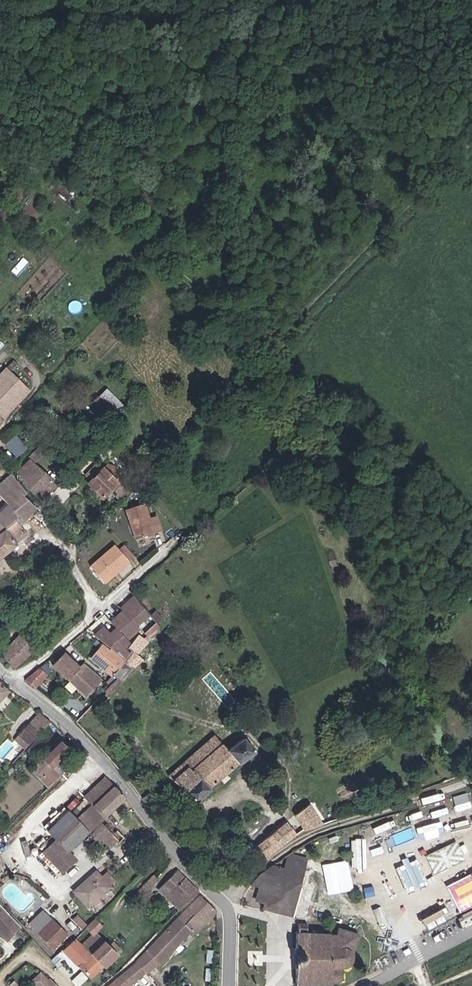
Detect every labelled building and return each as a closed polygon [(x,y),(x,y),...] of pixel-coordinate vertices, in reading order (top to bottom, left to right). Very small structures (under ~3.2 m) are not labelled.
[(15,372),(4,385),(28,406),(39,394),(15,372)] [(14,420),(28,406),(4,385),(0,389),(0,408),(4,412),(14,420)] [(125,416),(100,392),(92,400),(117,424),(125,416)] [(8,429),(0,420),(0,436),(8,429)] [(18,457),(29,446),(17,434),(6,444),(18,457)] [(41,464),(26,479),(38,492),(39,491),(53,505),(68,490),(41,464)] [(129,502),(134,507),(144,497),(139,493),(137,495),(116,474),(100,491),(114,504),(125,494),(131,500),(129,502)] [(23,508),(36,498),(38,496),(21,479),(9,491),(22,509),(23,508)] [(9,491),(0,499),(0,509),(7,520),(22,509),(9,491)] [(36,498),(23,508),(29,520),(26,523),(29,528),(46,512),(36,498)] [(23,508),(22,509),(7,520),(0,525),(0,566),(24,549),(24,548),(36,539),(29,528),(26,523),(29,520),(23,508)] [(142,552),(160,548),(157,532),(153,517),(135,521),(142,552)] [(157,532),(160,548),(166,546),(163,531),(157,532)] [(121,553),(96,573),(109,590),(134,569),(121,553)] [(116,651),(127,660),(130,657),(140,645),(136,641),(148,631),(145,627),(158,615),(143,597),(130,611),(132,613),(122,624),(126,629),(120,635),(115,628),(104,636),(116,651)] [(157,639),(160,641),(170,630),(168,627),(157,639)] [(147,636),(140,645),(149,653),(157,644),(154,642),(147,636)] [(3,661),(17,677),(39,659),(25,641),(3,661)] [(116,651),(111,647),(101,659),(120,675),(130,663),(127,660),(116,651)] [(100,677),(103,674),(92,664),(88,668),(73,654),(61,668),(94,697),(107,683),(100,677)] [(130,657),(127,660),(130,663),(120,675),(123,677),(130,683),(144,669),(130,657)] [(49,671),(34,684),(36,685),(42,691),(57,678),(49,671)] [(110,680),(103,674),(100,677),(107,683),(110,680)] [(130,683),(123,677),(117,684),(105,697),(111,701),(130,683)] [(14,694),(2,684),(0,686),(0,712),(14,694)] [(47,715),(36,728),(46,736),(57,723),(47,715)] [(39,745),(46,736),(36,728),(23,743),(33,752),(34,751),(39,745)] [(56,729),(38,748),(44,754),(61,735),(56,729)] [(236,756),(221,740),(182,778),(177,783),(202,810),(218,795),(217,794),(241,773),(242,774),(261,758),(249,744),(236,756)] [(75,752),(68,745),(39,772),(55,788),(78,765),(75,762),(70,757),(75,752)] [(80,757),(75,752),(70,757),(75,762),(80,757)] [(79,820),(95,836),(111,852),(122,843),(126,847),(131,842),(125,835),(121,837),(108,823),(132,802),(112,780),(91,800),(94,803),(79,820)] [(151,807),(155,812),(163,805),(158,800),(151,807)] [(260,852),(270,864),(321,828),(306,804),(260,852)] [(95,836),(79,820),(75,815),(53,835),(62,844),(50,856),(68,876),(81,864),(74,856),(95,836)] [(299,859),(292,868),(311,874),(314,864),(299,859)] [(270,878),(258,888),(266,890),(262,903),(270,905),(269,912),(297,920),(311,874),(292,868),(291,874),(281,871),(270,878)] [(183,914),(203,893),(183,874),(165,891),(183,914)] [(101,876),(80,896),(95,911),(116,891),(101,876)] [(151,887),(144,893),(152,901),(159,896),(151,887)] [(183,920),(195,933),(199,937),(218,917),(221,914),(204,898),(183,920)] [(27,931),(4,905),(0,908),(0,930),(12,943),(27,931)] [(71,939),(49,915),(35,928),(57,951),(71,939)] [(166,968),(195,933),(183,920),(151,952),(166,968)] [(100,922),(91,931),(97,937),(87,948),(107,969),(121,957),(125,953),(113,941),(109,945),(104,940),(99,935),(106,928),(100,922)] [(307,985),(309,985),(342,985),(344,983),(346,977),(342,971),(354,971),(355,971),(358,965),(358,963),(364,940),(362,935),(340,927),(338,934),(309,935),(308,927),(302,927),(299,985),(307,985)] [(113,941),(125,953),(129,949),(117,937),(113,941)] [(94,982),(107,969),(87,948),(81,942),(67,954),(94,982)] [(121,985),(135,985),(147,975),(139,965),(119,984),(121,985)] [(45,976),(37,983),(39,985),(58,985),(55,982),(52,984),(45,976)]
